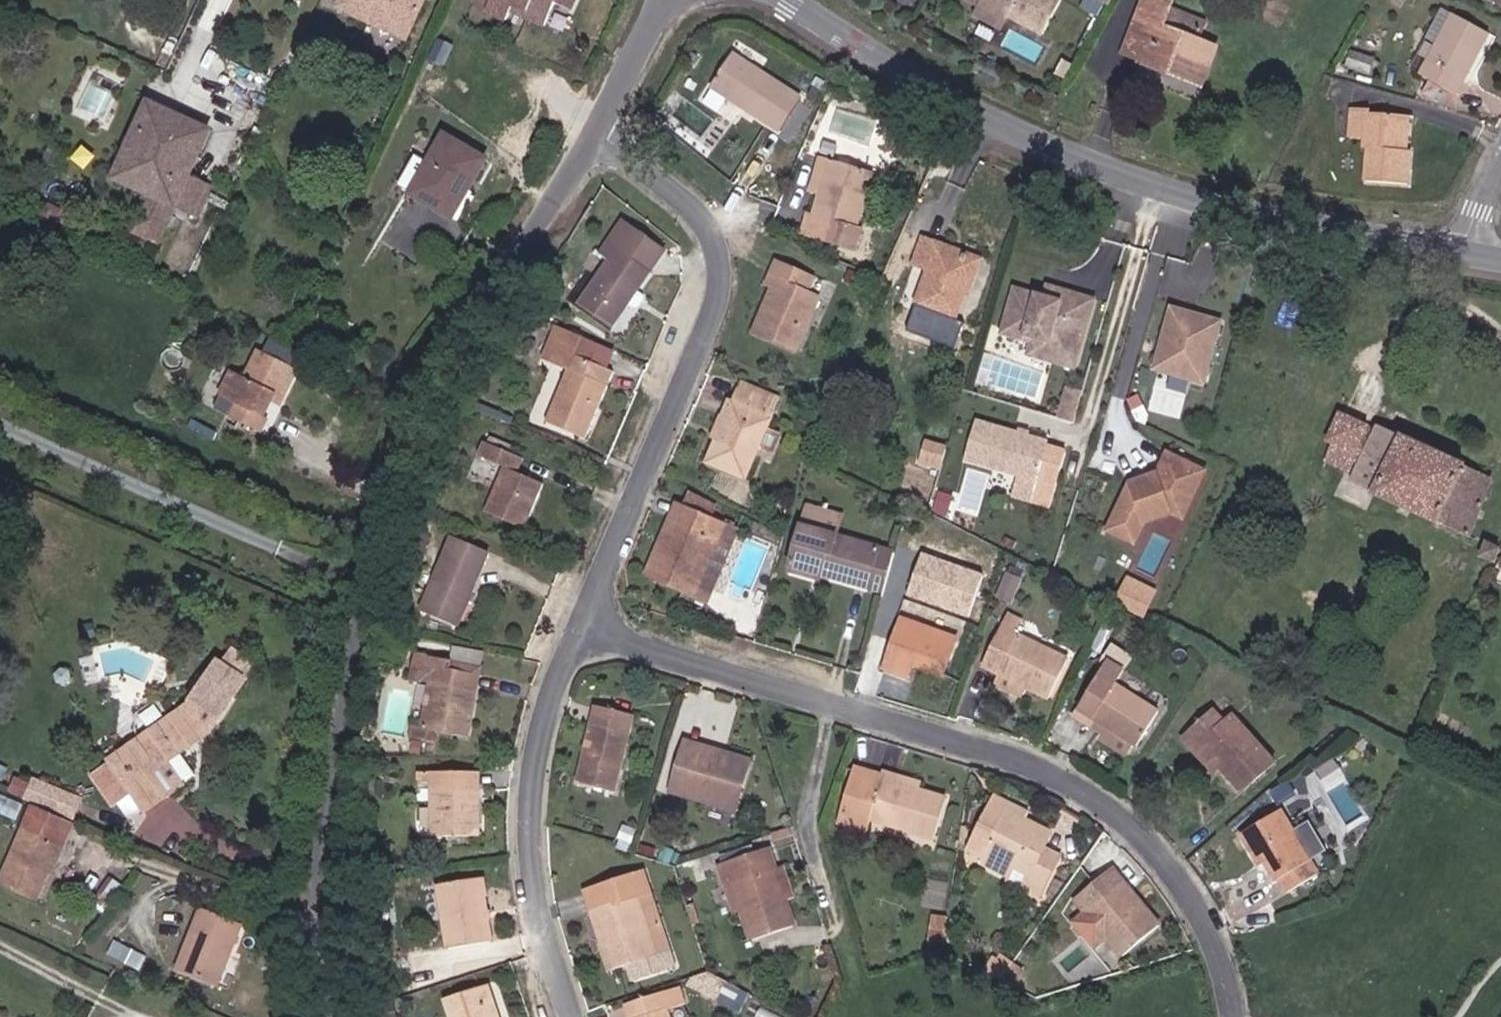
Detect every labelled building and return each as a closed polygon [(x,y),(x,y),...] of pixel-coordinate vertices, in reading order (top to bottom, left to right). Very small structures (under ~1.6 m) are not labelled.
[(342,5),(407,36),(424,0),(344,0),(342,5)] [(505,17),(509,9),(529,17),(546,24),(556,2),(572,9),(576,0),(482,0),(491,3),(488,11),(505,17)] [(1058,0),(963,0),(980,10),(975,18),(1006,35),(1013,22),(1046,40),(1066,4),(1058,0)] [(1204,100),(1219,59),(1168,42),(1182,0),(1152,0),(1126,67),(1141,73),(1139,77),(1204,100)] [(1455,12),(1438,44),(1422,74),(1459,94),(1493,34),(1455,12)] [(1422,74),(1438,44),(1426,38),(1410,67),(1422,74)] [(777,123),(798,94),(733,47),(711,75),(777,123)] [(1377,72),(1380,56),(1354,51),(1351,68),(1377,72)] [(211,127),(151,101),(118,178),(149,191),(133,228),(161,240),(177,202),(203,213),(214,187),(190,177),(211,127)] [(641,103),(636,114),(646,121),(653,113),(641,103)] [(1405,117),(1357,110),(1356,141),(1369,142),(1369,153),(1375,154),(1373,184),(1414,187),(1414,153),(1404,152),(1405,117)] [(1405,117),(1404,152),(1414,153),(1415,118),(1405,117)] [(448,132),(418,192),(458,214),(490,155),(448,132)] [(806,178),(817,182),(826,155),(814,151),(806,178)] [(867,167),(826,155),(817,182),(808,213),(803,211),(800,225),(853,240),(857,227),(849,225),(867,167)] [(565,305),(602,321),(642,236),(596,214),(584,241),(592,245),(565,305)] [(910,298),(950,308),(967,248),(914,230),(906,256),(921,261),(910,298)] [(768,291),(750,330),(792,348),(814,294),(799,287),(804,275),(769,259),(761,276),(772,281),(768,291)] [(768,291),(772,281),(761,276),(757,286),(768,291)] [(1037,278),(1034,290),(1051,294),(1053,282),(1037,278)] [(1042,334),(1045,344),(1042,355),(1065,363),(1085,293),(1053,282),(1051,294),(1034,290),(1003,282),(993,323),(1042,334)] [(1225,325),(1175,311),(1157,372),(1177,377),(1179,372),(1189,375),(1187,380),(1207,386),(1225,325)] [(581,432),(605,376),(609,368),(608,368),(609,367),(571,350),(578,332),(555,323),(542,354),(565,364),(540,417),(579,434),(581,434),(581,432)] [(991,328),(1028,337),(1045,344),(1042,334),(993,323),(991,328)] [(1024,350),(1042,355),(1045,344),(1028,337),(1024,350)] [(308,374),(268,353),(256,380),(240,371),(229,393),(243,400),(235,418),(262,430),(275,402),(283,387),(298,394),(308,374)] [(774,393),(736,377),(728,396),(704,455),(742,471),(756,438),(766,443),(773,426),(763,422),(774,393)] [(1074,385),(1057,381),(1050,413),(1065,418),(1074,385)] [(283,387),(275,402),(290,409),(298,394),(283,387)] [(1499,481),(1357,412),(1334,459),(1363,473),(1358,482),(1477,540),(1499,481)] [(966,418),(957,456),(1029,474),(1024,493),(1044,498),(1057,445),(1038,440),(1039,435),(966,418)] [(514,471),(521,456),(480,438),(473,455),(499,466),(480,509),(519,526),(538,482),(514,471)] [(920,440),(916,455),(936,460),(940,446),(920,440)] [(1205,471),(1166,452),(1156,473),(1128,483),(1105,531),(1133,544),(1143,524),(1171,514),(1182,519),(1205,471)] [(936,460),(916,455),(915,461),(934,466),(936,460)] [(680,504),(711,518),(716,506),(685,493),(680,504)] [(667,519),(674,521),(680,504),(675,501),(667,519)] [(820,509),(800,503),(784,566),(819,575),(860,586),(869,548),(832,539),(812,534),(820,509)] [(680,504),(674,521),(667,519),(640,577),(681,594),(694,563),(704,567),(723,523),(711,518),(680,504)] [(832,539),(840,514),(820,509),(812,534),(832,539)] [(681,594),(707,604),(738,529),(723,523),(704,567),(694,563),(681,594)] [(452,620),(465,540),(427,533),(414,613),(452,620)] [(880,551),(869,548),(860,586),(869,588),(880,551)] [(981,574),(921,552),(906,595),(966,616),(981,574)] [(782,573),(817,583),(819,575),(784,566),(782,573)] [(1147,616),(1161,587),(1130,573),(1116,601),(1147,616)] [(997,596),(1001,583),(986,579),(982,592),(997,596)] [(1012,625),(1017,613),(1001,606),(980,654),(995,662),(994,668),(1018,679),(1041,689),(1059,647),(1012,625)] [(899,675),(905,659),(915,663),(942,672),(955,637),(899,617),(881,669),(899,675)] [(1105,670),(1110,658),(1094,652),(1074,702),(1106,718),(1100,736),(1122,742),(1128,727),(1136,732),(1152,693),(1105,670)] [(986,680),(1014,692),(1018,679),(994,668),(995,662),(980,654),(976,664),(990,669),(986,680)] [(446,661),(426,657),(420,686),(429,687),(424,729),(412,729),(411,742),(435,746),(437,734),(468,740),(475,703),(466,701),(470,675),(446,670),(446,661)] [(905,659),(899,675),(910,679),(915,663),(905,659)] [(470,675),(466,701),(475,703),(481,667),(446,661),(446,670),(470,675)] [(253,678),(227,662),(203,701),(100,778),(124,810),(140,797),(153,815),(186,790),(169,767),(223,727),(253,678)] [(1227,710),(1216,719),(1206,707),(1172,734),(1185,749),(1194,742),(1215,766),(1233,786),(1267,758),(1227,710)] [(607,798),(626,719),(588,710),(570,789),(607,798)] [(1185,749),(1205,773),(1215,766),(1194,742),(1185,749)] [(710,753),(683,744),(668,796),(727,815),(740,774),(708,763),(710,753)] [(710,753),(708,763),(740,774),(743,764),(710,753)] [(895,775),(853,769),(841,811),(864,817),(929,837),(941,801),(914,792),(892,786),(895,775)] [(467,773),(429,771),(426,836),(478,838),(480,798),(465,797),(466,788),(467,773)] [(24,796),(77,816),(85,794),(32,774),(24,796)] [(914,792),(917,781),(895,775),(892,786),(914,792)] [(466,788),(465,797),(480,798),(480,789),(466,788)] [(994,788),(989,799),(1025,818),(1032,805),(994,788)] [(974,829),(993,837),(987,850),(1030,871),(1020,889),(1039,898),(1059,861),(1040,852),(1051,830),(1025,818),(989,799),(974,829)] [(1285,831),(1268,803),(1227,825),(1247,859),(1255,855),(1266,873),(1272,870),(1281,884),(1309,868),(1285,831)] [(78,822),(37,804),(5,883),(43,899),(70,845),(78,822)] [(838,822),(861,829),(864,817),(841,811),(838,822)] [(1312,846),(1298,823),(1285,831),(1300,853),(1312,846)] [(968,841),(987,850),(993,837),(974,829),(968,841)] [(789,926),(764,851),(723,865),(748,940),(789,926)] [(1117,887),(1124,882),(1113,868),(1069,902),(1083,920),(1091,914),(1103,928),(1124,954),(1160,926),(1130,889),(1122,895),(1117,887)] [(676,952),(650,870),(584,889),(608,975),(676,952)] [(496,880),(432,888),(439,951),(485,945),(478,906),(499,904),(496,880)] [(1130,889),(1124,882),(1117,887),(1122,895),(1130,889)] [(245,922),(204,905),(179,961),(213,978),(227,946),(234,950),(245,922)] [(1083,920),(1094,933),(1103,928),(1091,914),(1083,920)] [(234,950),(227,946),(213,978),(221,981),(234,950)] [(997,977),(1010,957),(998,949),(983,970),(997,977)] [(1024,967),(1010,957),(997,977),(1012,985),(1024,967)] [(444,999),(451,1016),(497,1016),(486,985),(444,999)] [(623,1016),(639,1016),(661,1010),(657,998),(620,1010),(623,1016)] [(674,1007),(677,1016),(692,1016),(688,1003),(674,1007)]
